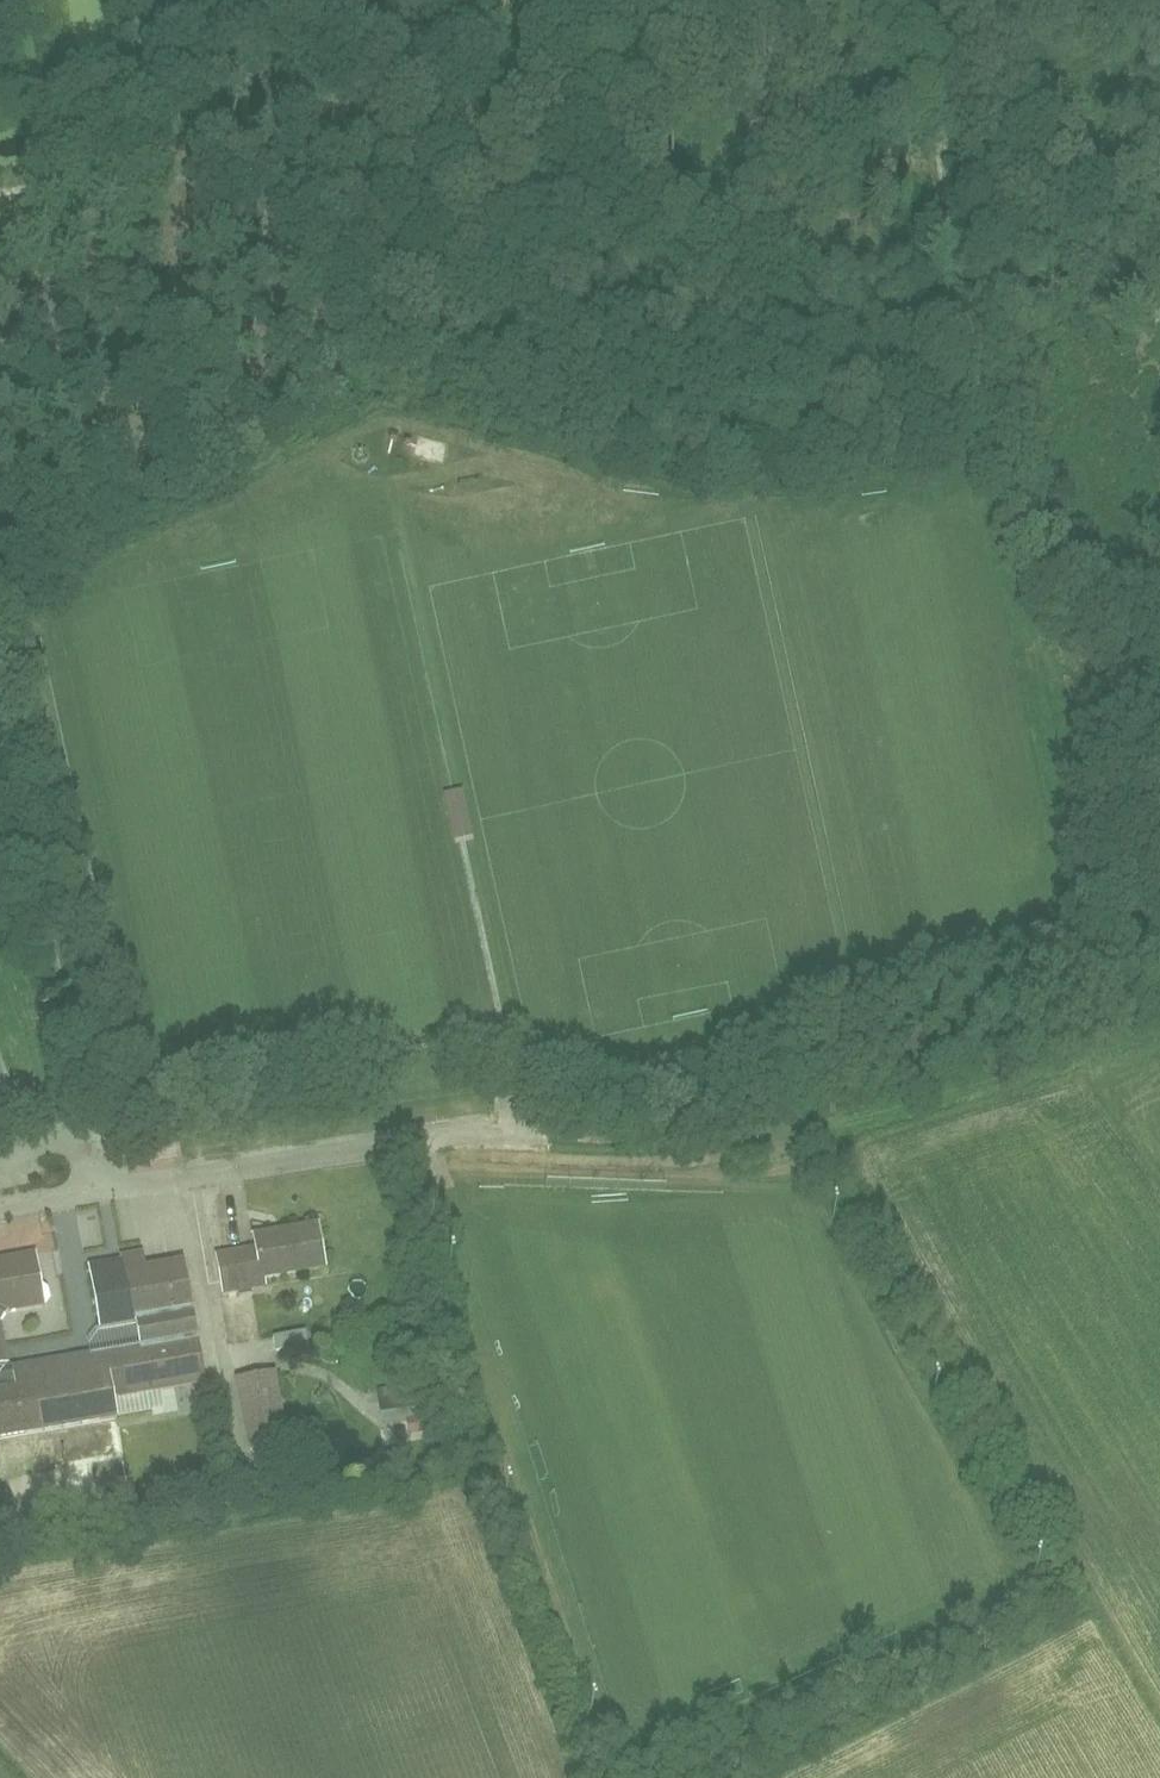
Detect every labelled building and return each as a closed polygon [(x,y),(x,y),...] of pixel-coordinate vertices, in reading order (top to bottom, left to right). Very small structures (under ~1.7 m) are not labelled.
[(329,1248),(322,1197),(222,1212),(228,1243),(214,1246),(221,1288),(264,1280),(260,1258),(329,1248)] [(118,1413),(115,1394),(207,1379),(198,1324),(12,1354),(5,1309),(44,1303),(35,1248),(0,1254),(0,1432),(118,1413)] [(119,1262),(87,1267),(98,1331),(193,1316),(184,1260),(146,1266),(143,1253),(118,1257),(119,1262)] [(226,1460),(282,1451),(271,1376),(214,1384),(226,1460)]
